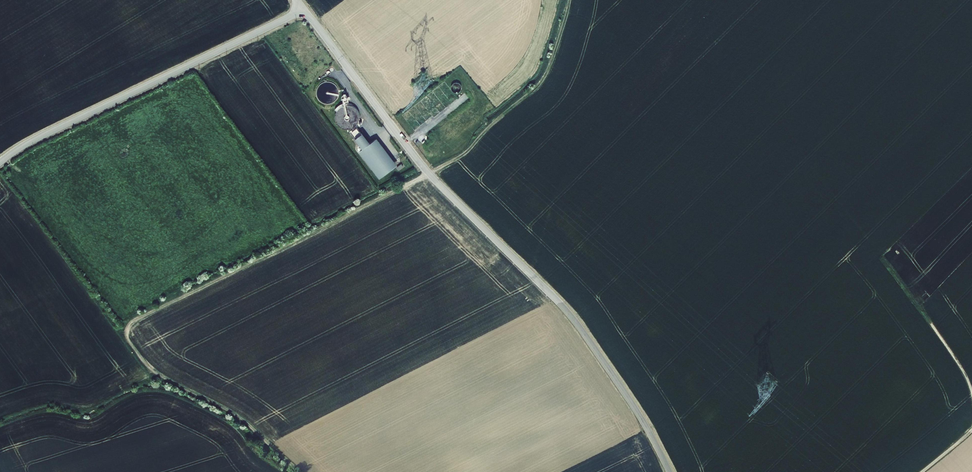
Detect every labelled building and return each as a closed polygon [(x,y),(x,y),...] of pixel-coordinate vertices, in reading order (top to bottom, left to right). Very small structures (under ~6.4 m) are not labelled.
[(353,134),(365,150),(371,145),(359,129),(353,134)] [(361,153),(381,180),(397,168),(376,141),(371,145),(365,150),(361,153)]
